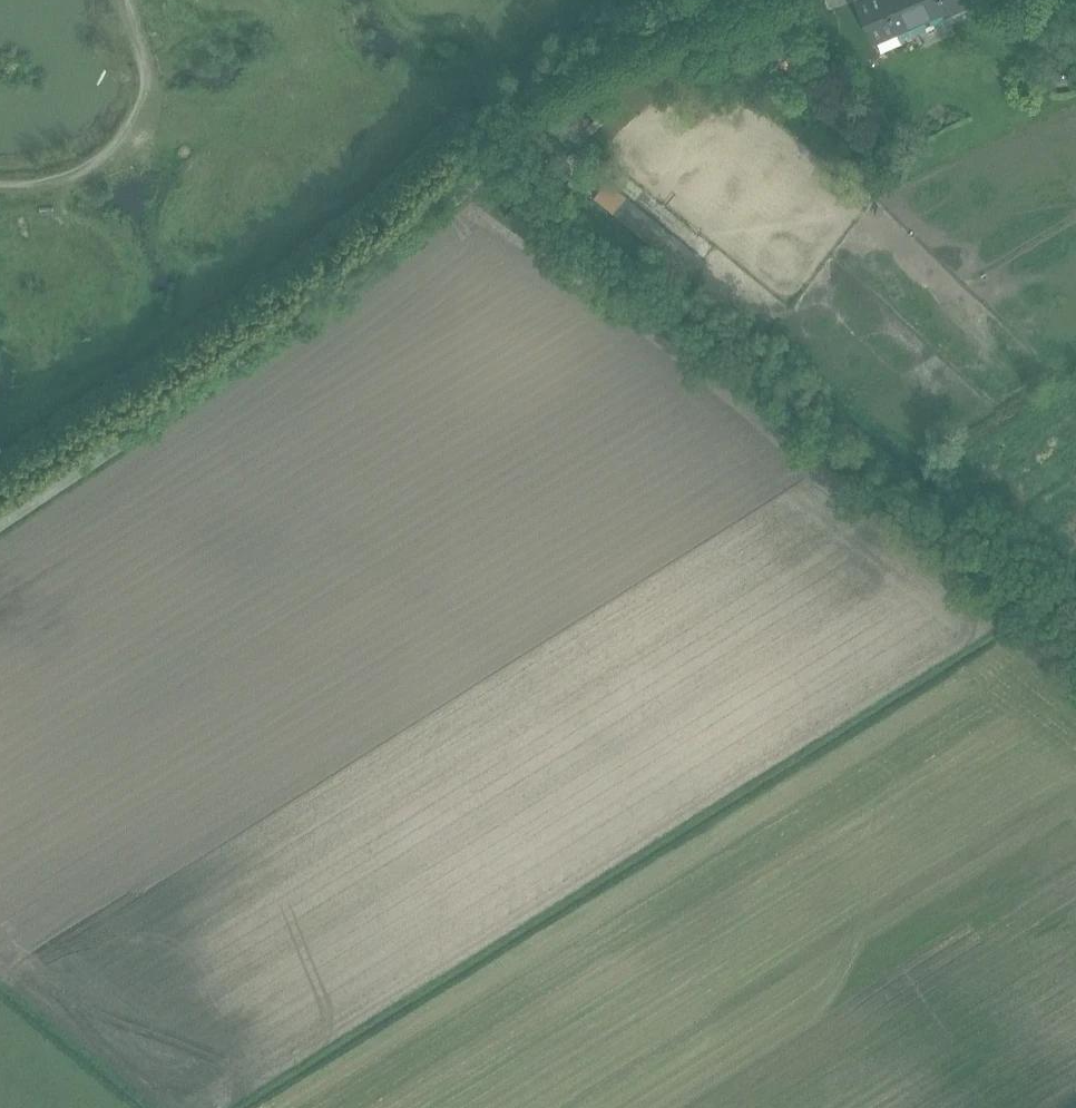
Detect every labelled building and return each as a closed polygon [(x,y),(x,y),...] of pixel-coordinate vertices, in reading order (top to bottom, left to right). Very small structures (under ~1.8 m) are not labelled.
[(865,21),(874,41),(944,10),(946,15),(972,4),(971,0),(858,0),(857,1),(865,21)] [(1058,69),(1056,77),(1061,83),(1069,82),(1072,74),(1067,68),(1058,69)] [(674,239),(603,182),(589,199),(660,256),(674,239)]
